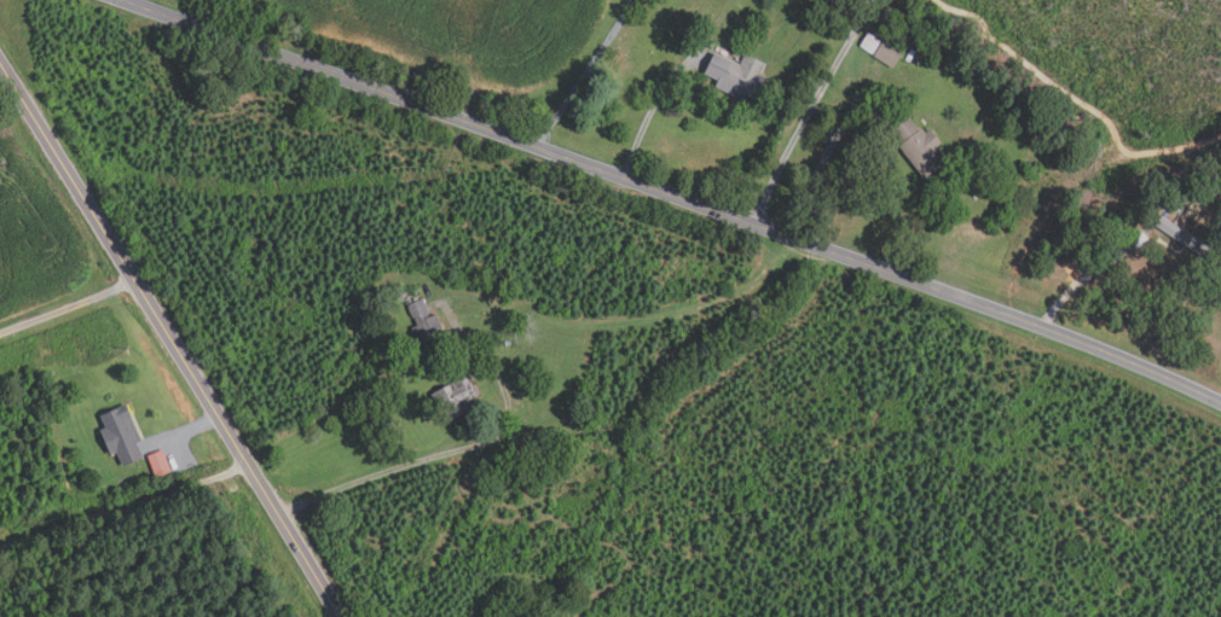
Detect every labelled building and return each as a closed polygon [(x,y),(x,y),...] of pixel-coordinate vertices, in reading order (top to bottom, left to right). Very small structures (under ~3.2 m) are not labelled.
[(874,56),(861,47),(870,34),(883,42),(874,56)] [(895,70),(875,57),(886,40),(905,53),(895,70)] [(757,105),(718,86),(722,80),(708,74),(719,52),(743,64),(748,53),(770,64),(764,75),(771,78),(757,105)] [(930,180),(901,147),(905,144),(895,130),(910,116),(922,129),(925,127),(930,132),(933,128),(947,144),(941,149),(951,162),(930,180)] [(1203,260),(1153,226),(1161,216),(1209,249),(1203,260)] [(1136,250),(1127,240),(1138,229),(1147,239),(1136,250)] [(426,298),(406,304),(403,293),(421,286),(426,298)] [(428,348),(427,342),(419,344),(413,328),(421,326),(417,316),(415,318),(410,305),(427,299),(432,312),(428,313),(430,319),(440,315),(450,339),(428,348)] [(444,425),(430,395),(452,385),(450,380),(469,372),(480,396),(464,403),(468,412),(464,413),(465,415),(444,425)] [(126,467),(120,455),(115,458),(103,431),(108,429),(103,417),(128,404),(145,442),(139,444),(145,459),(126,467)] [(174,471),(158,478),(150,456),(166,450),(174,471)]
